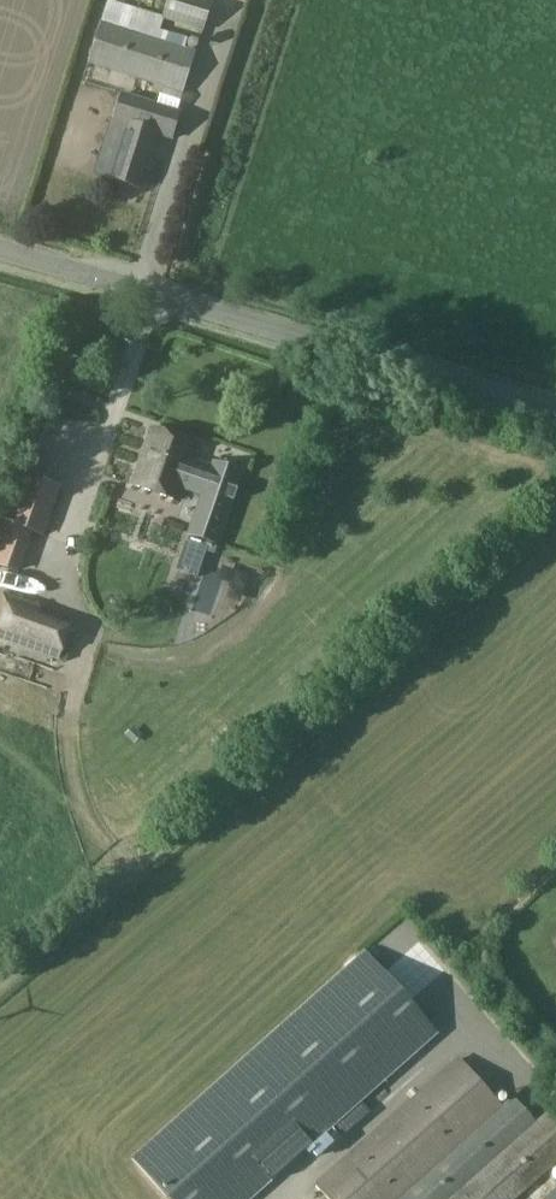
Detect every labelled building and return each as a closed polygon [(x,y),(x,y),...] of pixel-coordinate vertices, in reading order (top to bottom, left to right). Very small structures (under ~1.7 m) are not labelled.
[(164,19),(203,32),(212,4),(200,0),(170,0),(164,19)] [(140,11),(108,1),(100,24),(133,34),(140,11)] [(100,24),(88,63),(184,93),(196,54),(184,51),(133,34),(100,24)] [(181,110),(159,104),(122,93),(114,122),(129,127),(123,148),(121,148),(111,180),(139,189),(150,156),(143,154),(149,133),(172,139),(181,110)] [(68,119),(60,146),(77,150),(84,124),(68,119)] [(152,429),(134,484),(178,498),(181,487),(203,495),(189,535),(217,544),(241,473),(214,463),(213,467),(189,459),(195,444),(152,429)] [(57,488),(33,480),(17,526),(31,531),(41,534),(57,488)] [(22,487),(13,484),(2,517),(10,520),(22,487)] [(0,520),(0,521),(0,566),(17,572),(31,531),(17,526),(0,520)] [(0,606),(0,643),(25,651),(40,608),(3,596),(0,606)] [(363,955),(130,1162),(162,1198),(255,1198),(436,1037),(363,955)] [(500,1107),(457,1056),(311,1179),(328,1198),(389,1198),(500,1107)] [(409,1198),(441,1198),(520,1133),(507,1117),(409,1198)] [(532,1181),(539,1189),(555,1174),(555,1150),(531,1172),(518,1156),(469,1198),(511,1198),(532,1181)] [(546,1198),(555,1198),(555,1190),(546,1198)]
